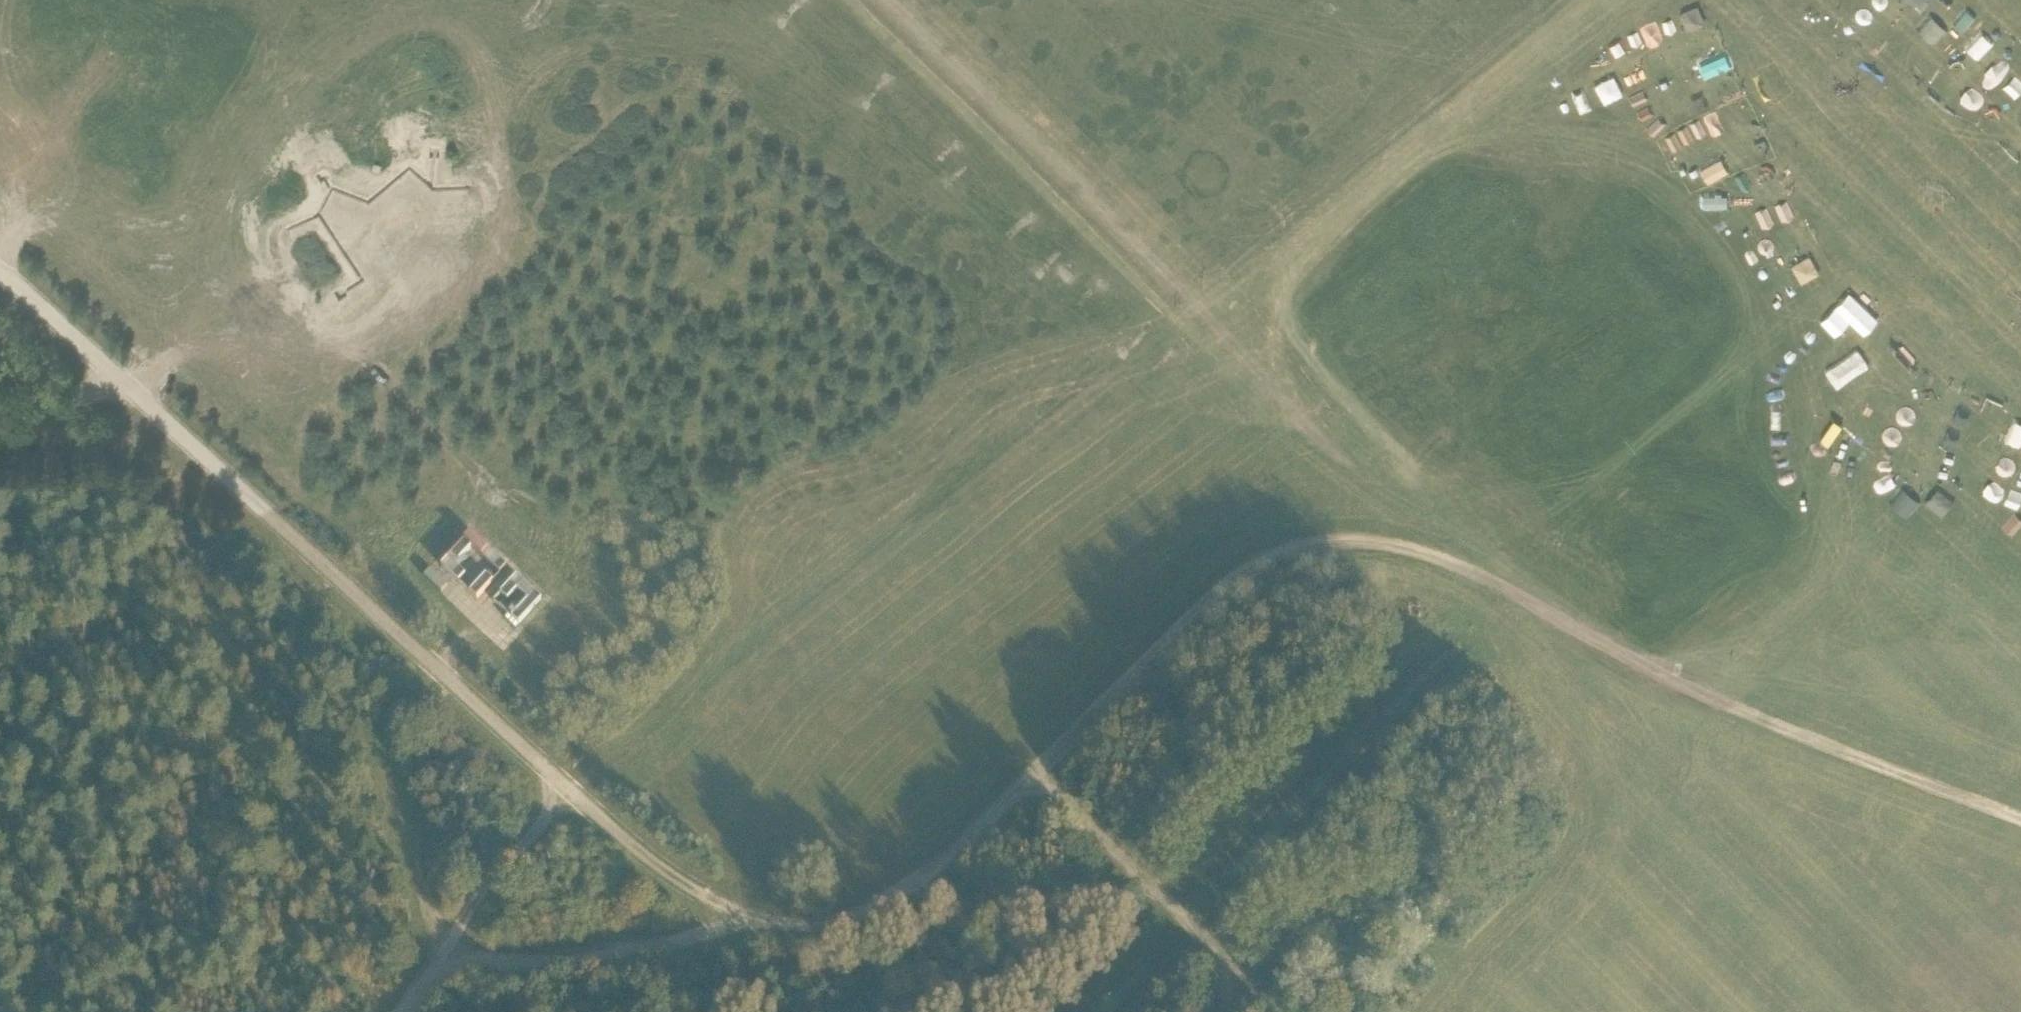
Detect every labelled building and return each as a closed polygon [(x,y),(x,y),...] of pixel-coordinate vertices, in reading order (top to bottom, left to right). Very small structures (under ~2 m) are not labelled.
[(505,567),(494,556),(500,550),(479,531),(452,561),(484,590),(505,567)]
